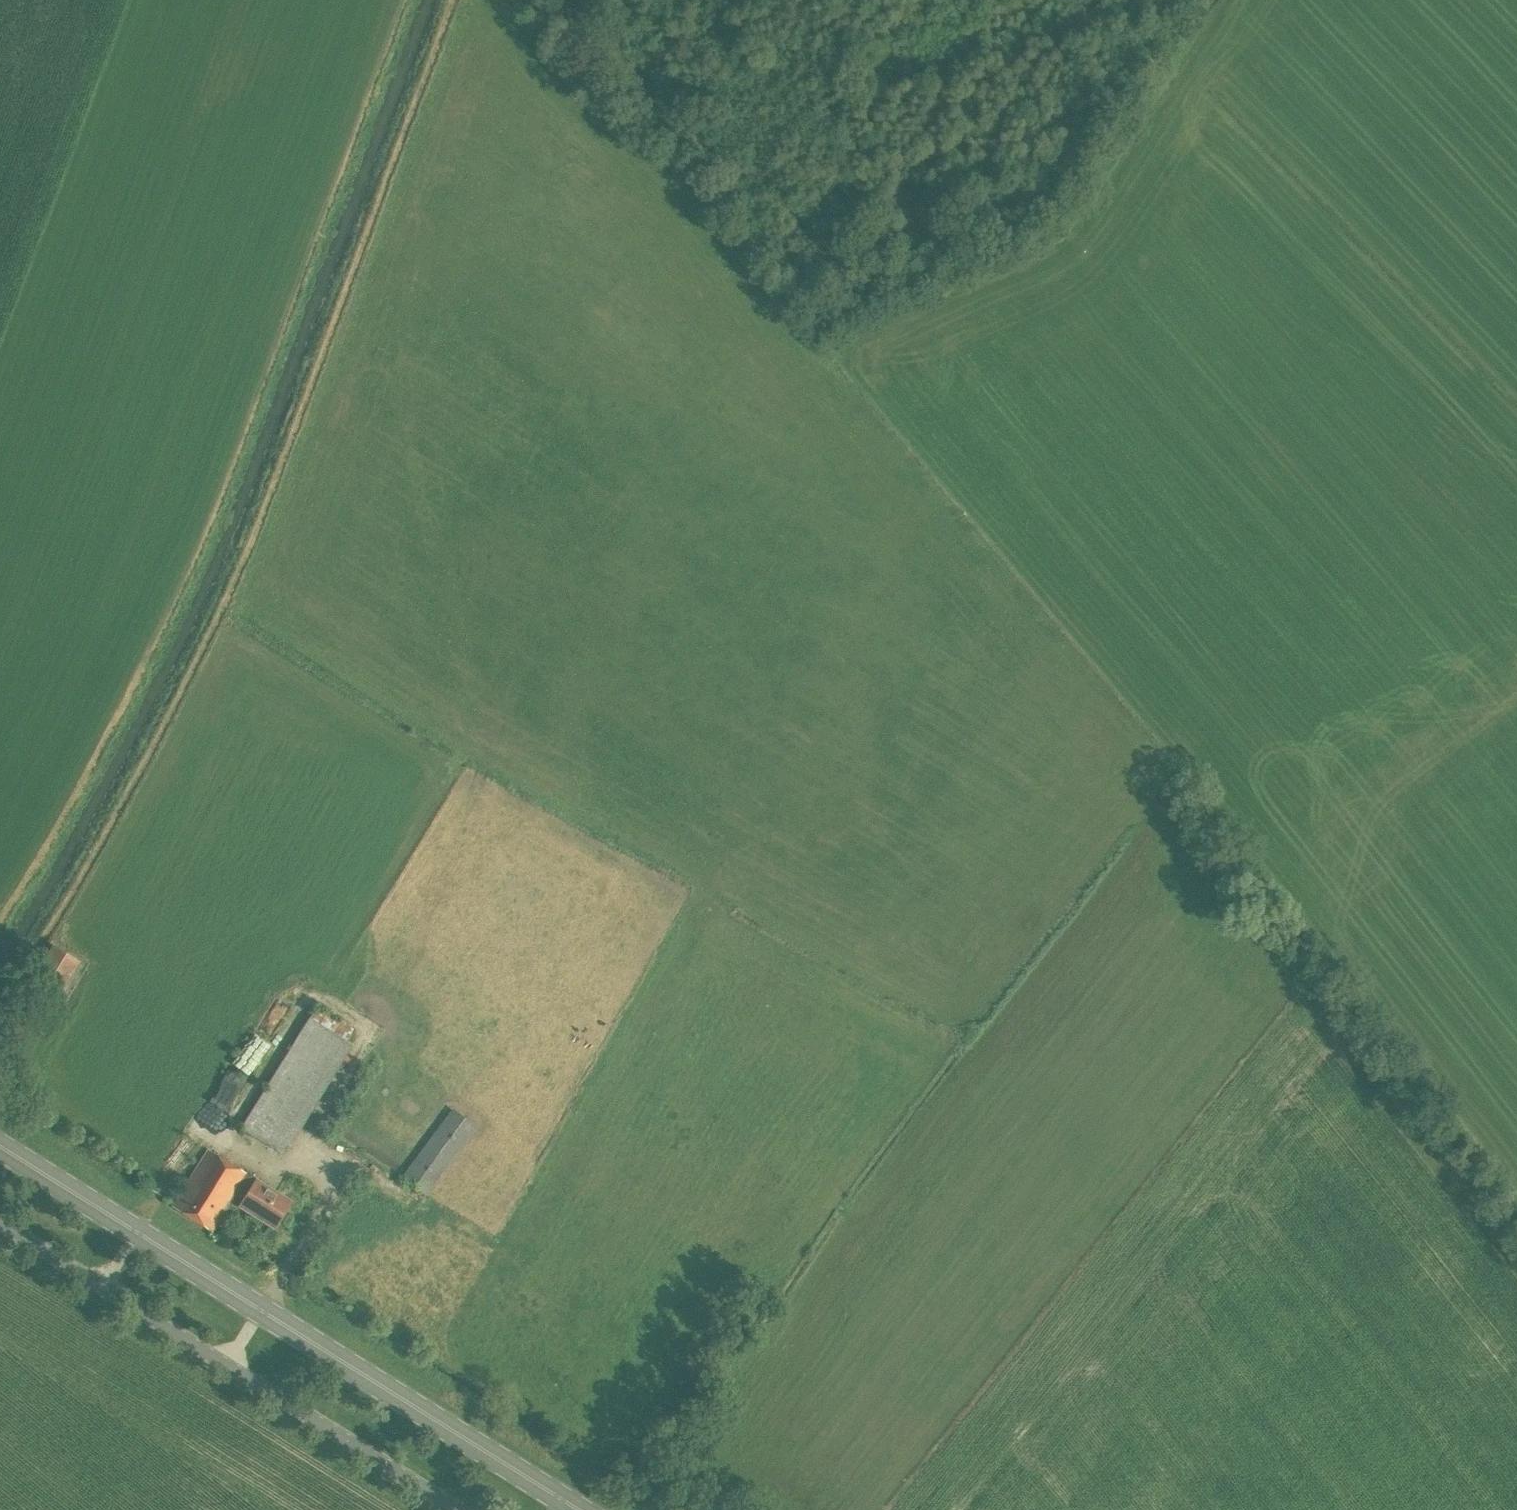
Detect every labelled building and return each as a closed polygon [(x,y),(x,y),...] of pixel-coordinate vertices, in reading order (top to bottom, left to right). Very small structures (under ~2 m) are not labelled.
[(57,994),(69,974),(78,961),(54,946),(33,979),(57,994)] [(234,1100),(252,1081),(236,1065),(217,1084),(234,1100)] [(298,1084),(277,1071),(241,1128),(282,1154),(298,1128),(279,1116),(298,1084)] [(427,1196),(477,1127),(452,1108),(401,1176),(427,1196)] [(211,1231),(234,1195),(247,1175),(208,1150),(172,1207),(211,1231)] [(247,1175),(234,1195),(243,1201),(240,1206),(274,1228),(290,1202),(247,1175)]
